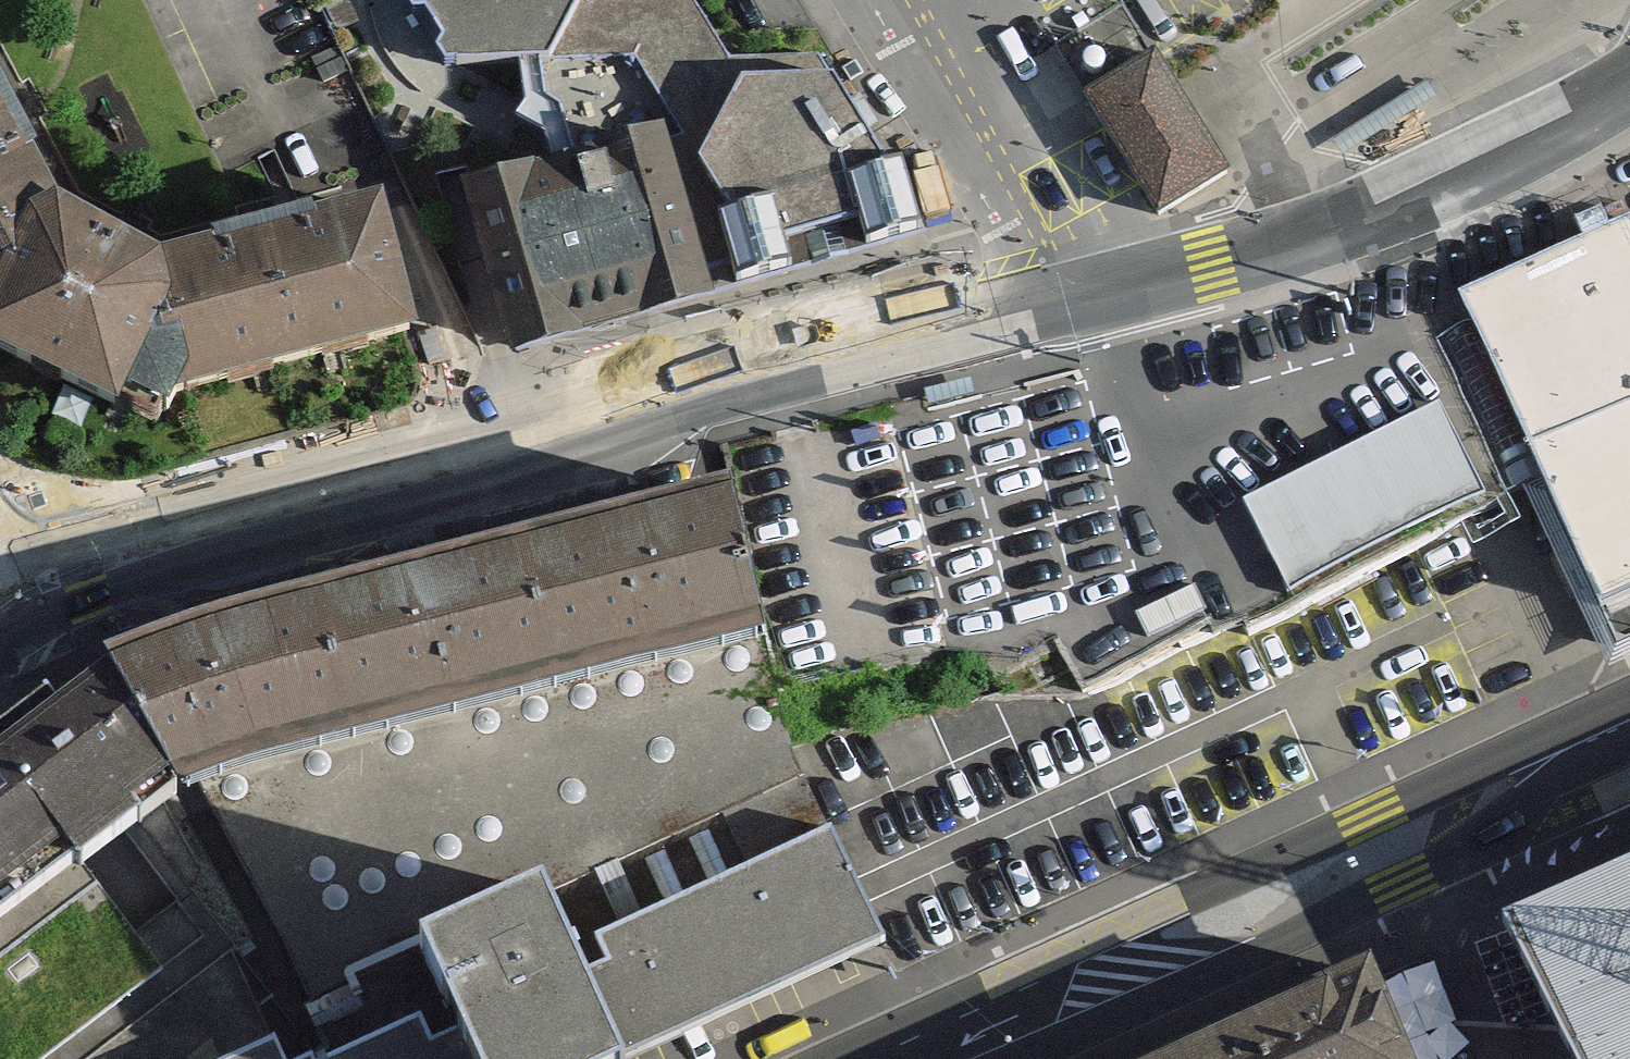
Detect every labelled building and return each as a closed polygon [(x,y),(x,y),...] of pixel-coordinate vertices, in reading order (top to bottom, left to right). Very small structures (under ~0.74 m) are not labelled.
[(406,7),(413,21),(426,23),(442,50),(435,60),(444,74),(548,71),(587,0),(409,0),(406,7)] [(548,71),(649,82),(674,125),(739,71),(694,0),(587,0),(548,71)] [(1270,13),(1292,0),(1261,0),(1270,13)] [(1156,58),(1084,104),(1158,225),(1229,181),(1156,58)] [(16,116),(0,86),(0,125),(16,116)] [(764,108),(724,192),(762,296),(941,240),(862,105),(764,108)] [(62,221),(16,116),(0,125),(0,300),(13,278),(27,237),(62,221)] [(680,153),(483,210),(530,371),(727,313),(680,153)] [(1453,295),(1518,451),(1629,400),(1629,219),(1629,217),(1453,295)] [(170,321),(153,270),(62,221),(27,237),(13,278),(0,300),(0,376),(120,435),(123,425),(155,438),(170,321)] [(414,374),(376,229),(170,321),(155,438),(414,374)] [(1539,497),(1607,647),(1629,637),(1629,400),(1518,451),(1539,497)] [(1436,402),(1243,503),(1290,593),(1483,492),(1436,402)] [(723,461),(555,505),(623,668),(763,630),(748,571),(723,461)] [(555,505),(408,543),(490,705),(623,668),(555,505)] [(408,543),(94,634),(182,792),(490,705),(408,543)] [(0,707),(0,933),(182,792),(94,634),(0,707)] [(825,823),(570,941),(624,1057),(879,940),(825,823)] [(1550,1058),(1629,1058),(1629,871),(1492,930),(1550,1058)] [(624,1057),(570,941),(441,1000),(468,1058),(620,1058),(624,1057)] [(1181,1058),(1395,1058),(1358,978),(1181,1058)] [(441,1000),(313,1058),(468,1058),(441,1000)] [(261,1025),(187,1058),(277,1058),(261,1025)]
